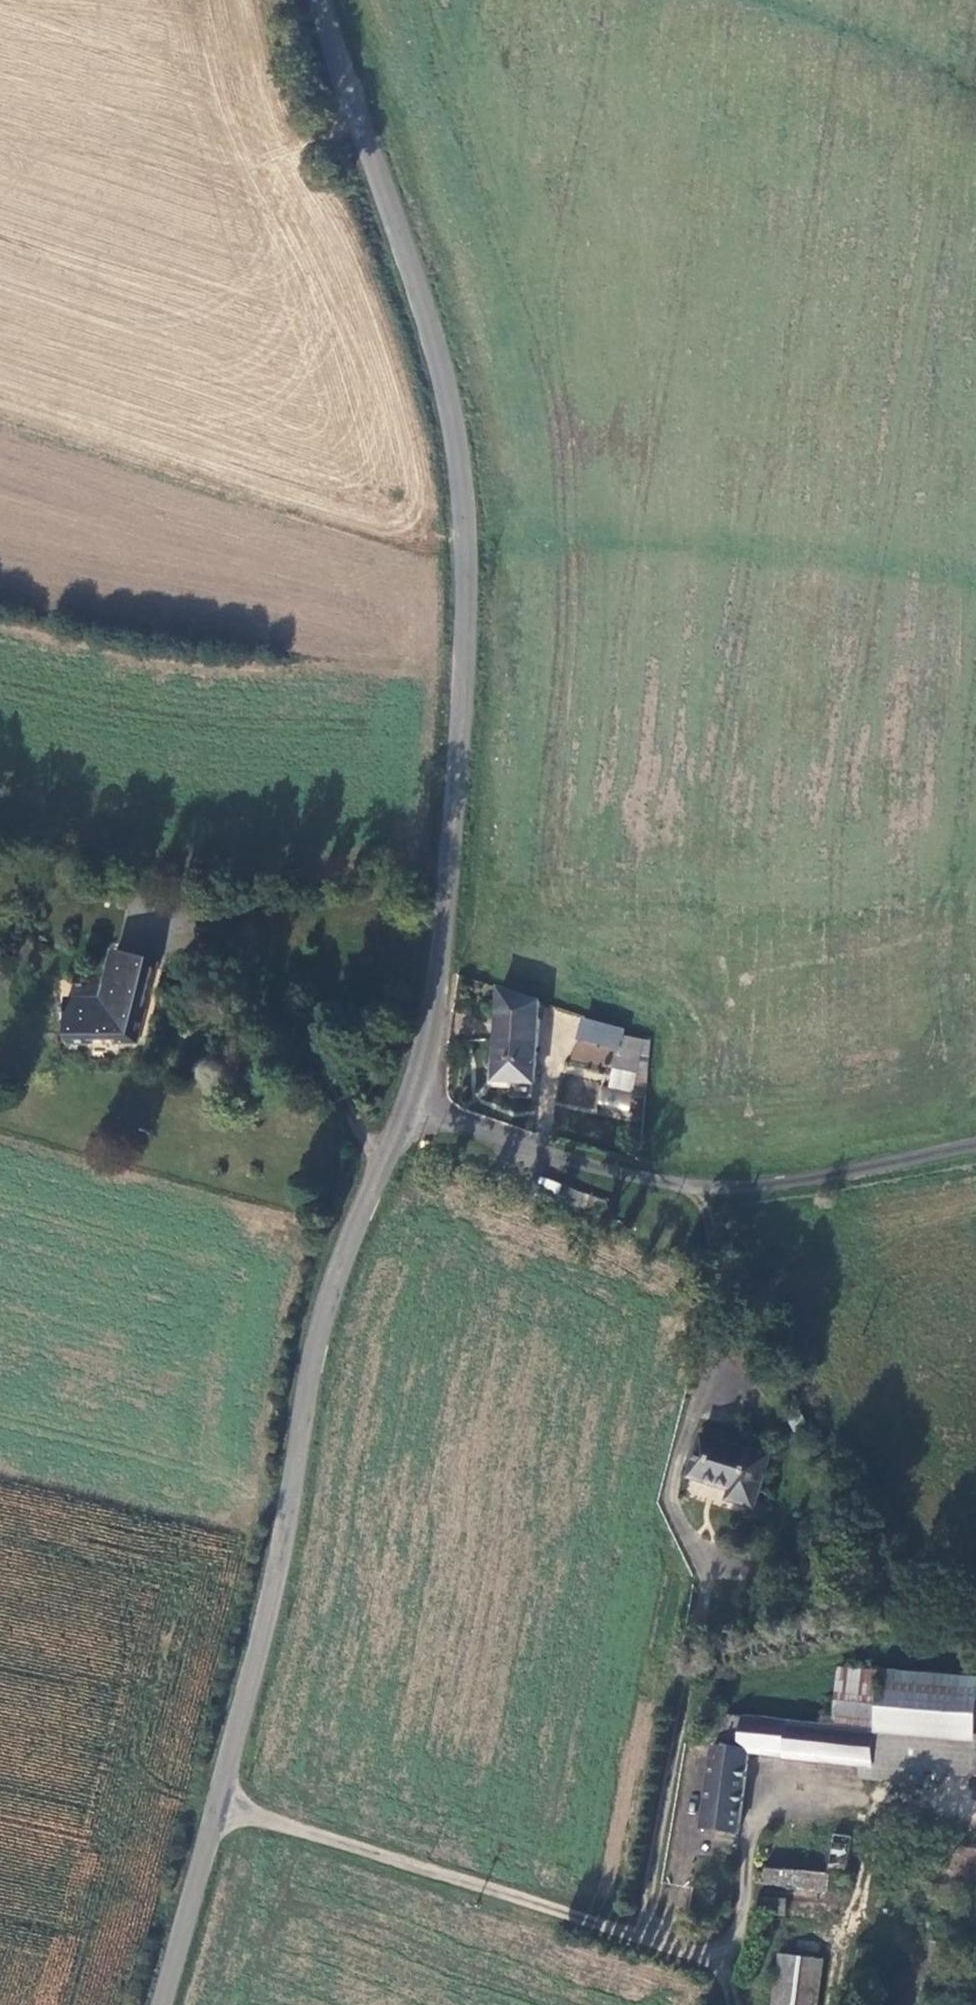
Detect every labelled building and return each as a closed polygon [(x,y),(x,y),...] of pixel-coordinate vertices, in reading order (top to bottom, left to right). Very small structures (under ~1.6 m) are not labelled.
[(150,948),(106,940),(94,991),(59,992),(58,1039),(128,1039),(136,998),(129,998),(137,965),(146,964),(150,948)] [(526,1071),(533,989),(496,977),(490,1069),(526,1071)] [(637,1034),(618,1030),(612,1058),(631,1062),(637,1034)] [(756,1495),(774,1441),(703,1418),(689,1460),(727,1474),(725,1484),(756,1495)] [(841,1659),(834,1720),(874,1725),(879,1662),(841,1659)] [(971,1669),(879,1662),(874,1725),(937,1730),(939,1723),(969,1726),(971,1669)] [(874,1725),(834,1720),(723,1707),(720,1736),(710,1741),(698,1817),(728,1822),(736,1820),(745,1743),(871,1757),(874,1725)] [(923,1764),(975,1768),(975,1727),(969,1726),(939,1723),(937,1730),(874,1725),(871,1757),(872,1774),(922,1778),(923,1764)] [(825,1865),(831,1824),(769,1815),(761,1856),(825,1865)] [(847,1826),(831,1824),(825,1865),(841,1867),(847,1826)] [(822,1880),(825,1865),(761,1856),(760,1870),(822,1880)] [(770,1947),(765,2004),(811,2004),(814,1950),(770,1947)]
